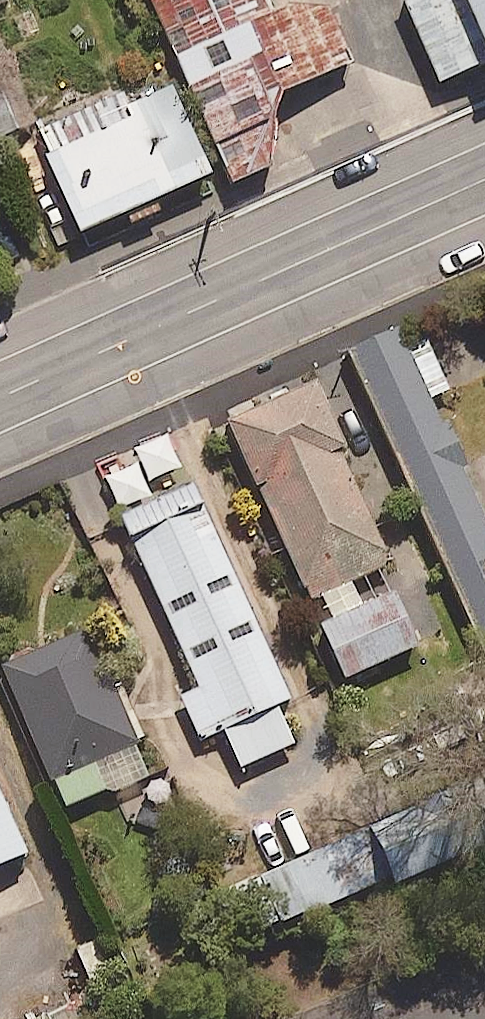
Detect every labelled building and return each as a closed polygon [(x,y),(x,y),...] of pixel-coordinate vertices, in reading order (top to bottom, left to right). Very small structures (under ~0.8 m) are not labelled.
[(267,0),(158,0),(234,178),(279,158),(274,144),(278,103),(285,85),(354,57),(331,0),(323,0),(285,0),(270,7),(267,0)] [(441,78),(484,59),(484,0),(406,0),(441,78)] [(36,118),(0,37),(0,134),(36,118)] [(158,188),(209,166),(167,69),(36,126),(77,222),(112,208),(120,228),(167,207),(158,188)] [(402,322),(348,346),(484,649),(484,510),(464,464),(470,461),(449,415),(444,417),(402,322)] [(350,440),(319,373),(229,414),(312,594),(388,559),(383,548),(390,545),(343,443),(350,440)] [(294,694),(196,477),(121,510),(200,684),(180,692),(201,738),(226,727),(243,764),(296,740),(279,701),(294,694)] [(149,768),(136,737),(146,733),(120,671),(110,676),(87,622),(1,659),(63,804),(149,768)] [(0,779),(0,863),(31,849),(0,779)] [(439,856),(422,804),(376,819),(394,871),(439,856)] [(370,881),(351,833),(238,877),(257,925),(370,881)]
